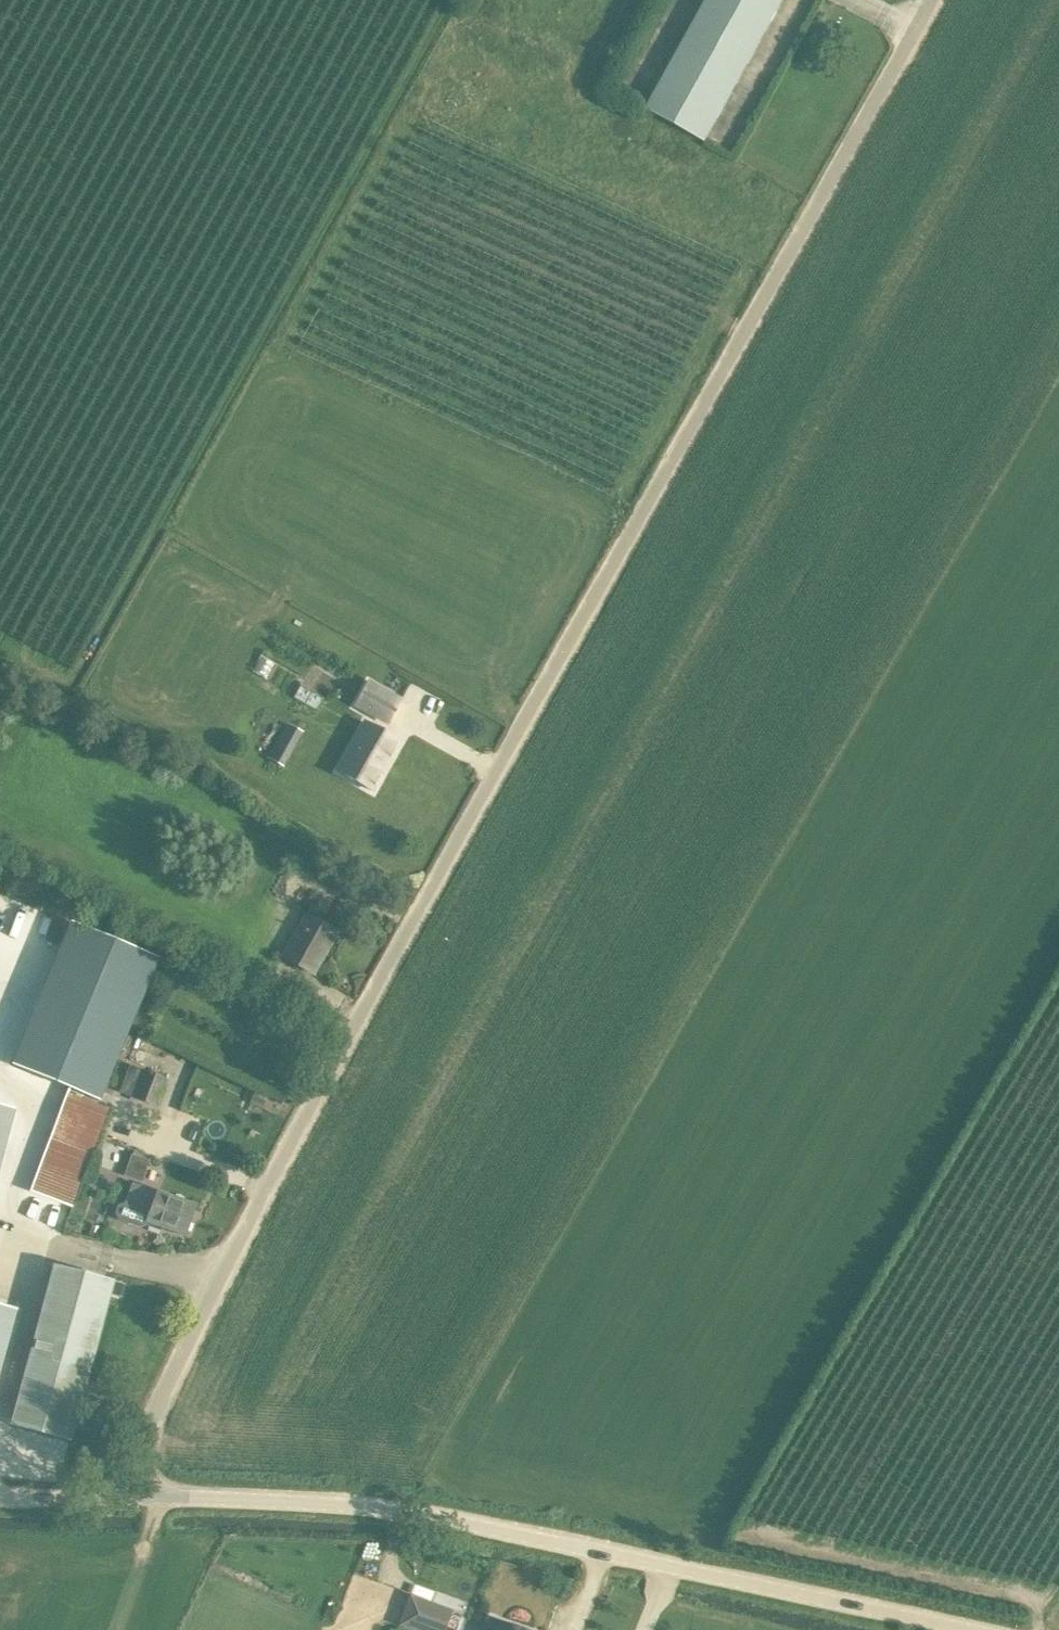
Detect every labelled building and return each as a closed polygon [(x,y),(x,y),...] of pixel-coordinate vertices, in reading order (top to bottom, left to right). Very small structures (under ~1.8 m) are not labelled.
[(647,108),(706,142),(784,0),(707,0),(647,108)] [(400,700),(367,682),(355,705),(387,723),(400,700)] [(296,698),(320,707),(325,694),(301,685),(296,698)] [(269,757),(289,767),(307,729),(286,720),(269,757)] [(338,772),(371,791),(399,741),(365,723),(338,772)] [(303,914),(281,955),(313,973),(336,932),(303,914)] [(98,1100),(106,1083),(158,959),(70,923),(12,1063),(13,1063),(13,1064),(98,1100)] [(133,1065),(122,1093),(156,1106),(166,1078),(133,1065)] [(72,1206),(107,1108),(65,1093),(30,1191),(72,1206)] [(2,1136),(9,1112),(0,1110),(0,1135),(2,1136)] [(160,1229),(161,1226),(184,1235),(195,1206),(131,1183),(125,1202),(118,1205),(116,1213),(119,1219),(139,1226),(145,1223),(146,1221),(150,1222),(149,1225),(160,1229)] [(9,1422),(68,1439),(113,1279),(54,1262),(9,1422)] [(10,1310),(0,1307),(0,1345),(10,1310)] [(410,1596),(399,1625),(413,1629),(444,1629),(451,1610),(410,1596)] [(489,1618),(485,1629),(526,1629),(489,1618)]
